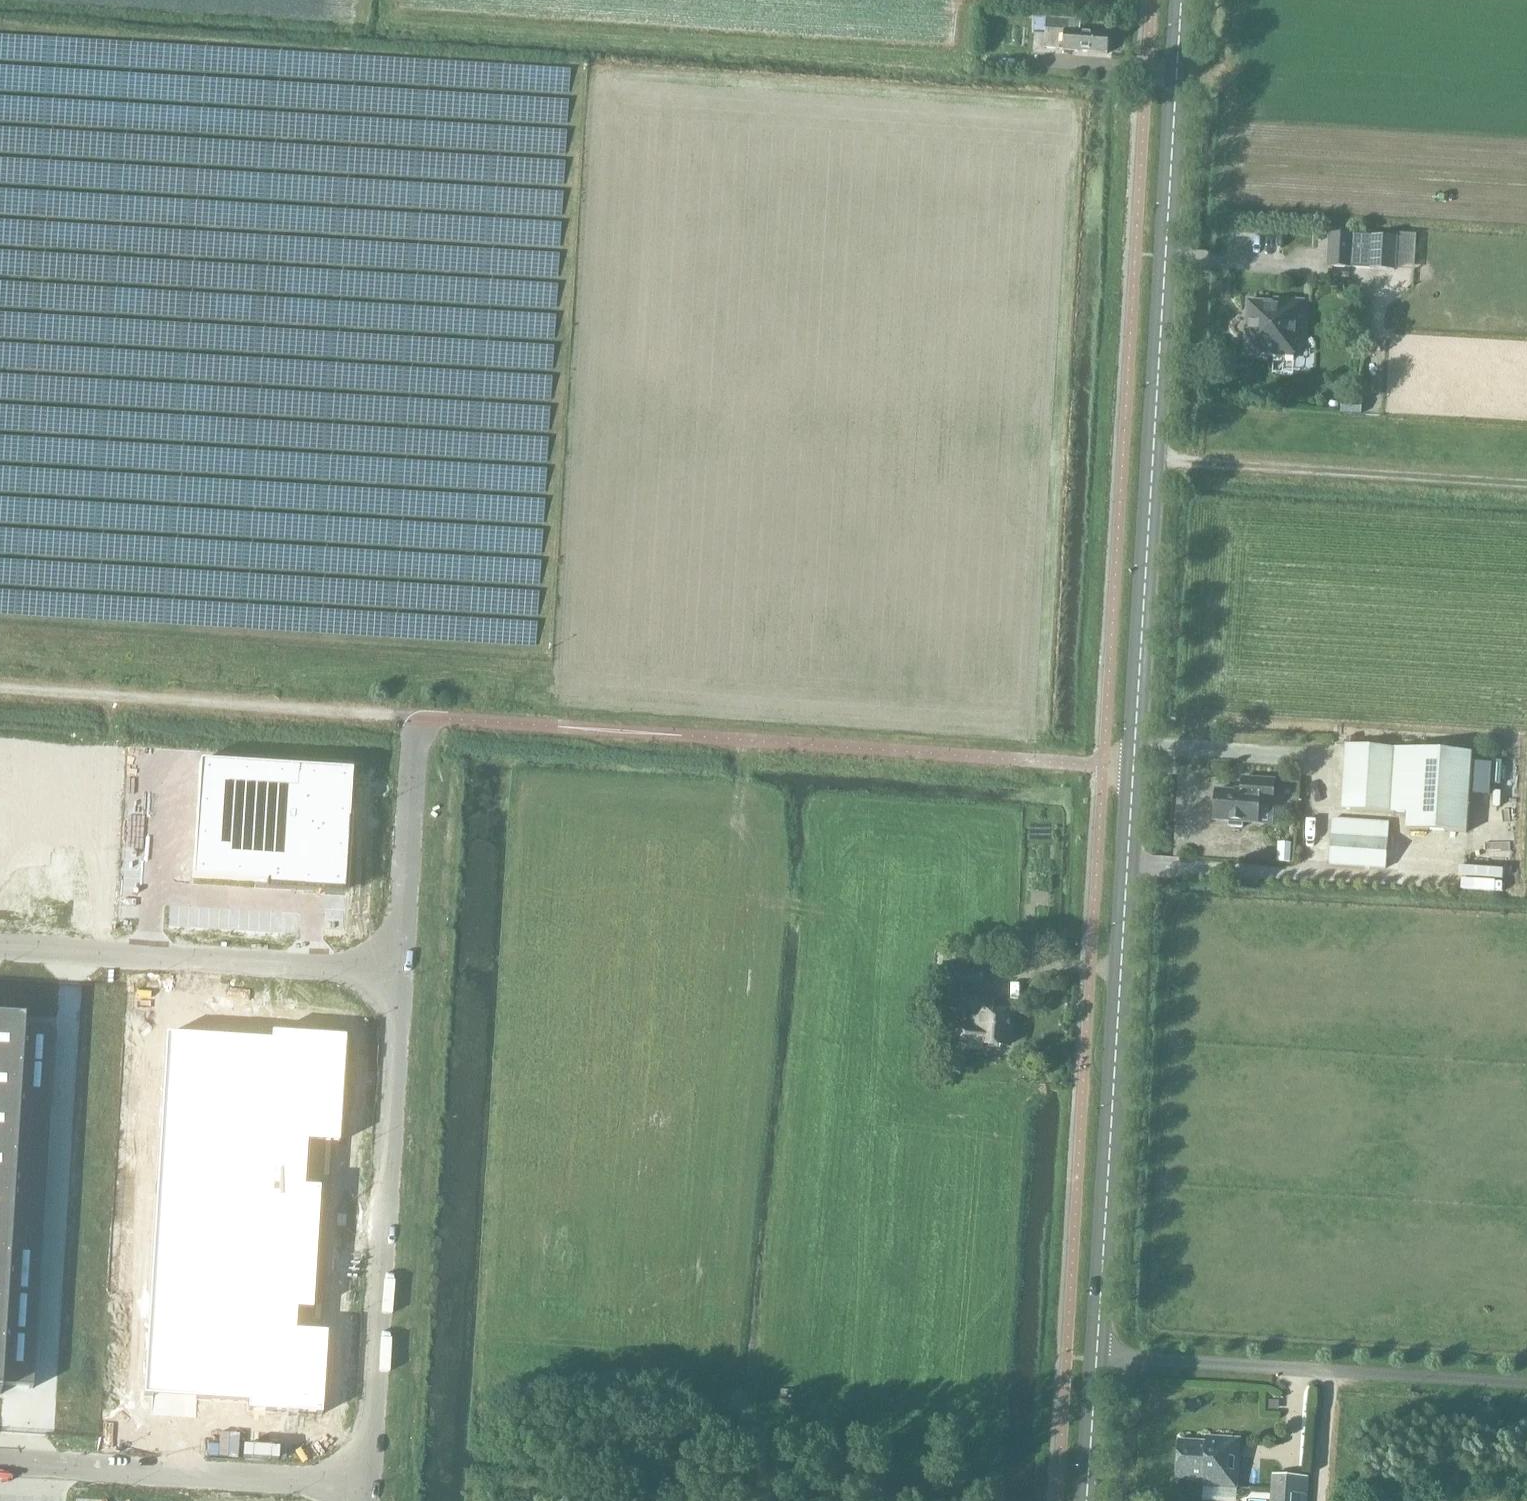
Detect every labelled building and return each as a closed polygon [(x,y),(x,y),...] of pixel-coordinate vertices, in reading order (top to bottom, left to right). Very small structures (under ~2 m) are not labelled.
[(1046,27),(1045,48),(1108,52),(1109,32),(1081,30),(1082,19),(1047,17),(1047,27),(1046,27)] [(1328,269),(1348,270),(1396,272),(1398,237),(1330,235),(1328,269)] [(1245,353),(1275,355),(1281,356),(1281,357),(1285,357),(1285,356),(1295,356),(1296,340),(1299,340),(1301,317),(1304,317),(1305,300),(1275,299),(1274,302),(1248,301),(1245,353)] [(1342,413),(1341,413),(1359,414),(1361,414),(1362,397),(1342,396),(1342,413)] [(1342,810),(1404,813),(1403,829),(1466,834),(1471,754),(1346,746),(1342,810)] [(1215,793),(1214,824),(1257,825),(1257,805),(1275,805),(1276,782),(1240,781),(1240,794),(1215,793)] [(1334,818),(1331,864),(1387,867),(1389,821),(1334,818)] [(1277,862),(1290,863),(1291,844),(1278,843),(1277,862)] [(966,1036),(960,1041),(960,1049),(984,1051),(984,1043),(1008,1045),(1011,1013),(995,1011),(996,1000),(972,998),(971,1005),(976,1006),(975,1027),(985,1028),(984,1038),(966,1036)] [(304,1033),(306,1001),(297,1000),(295,1032),(304,1033)] [(1,1395),(1,1387),(33,1389),(43,1232),(11,1230),(19,1104),(51,1106),(56,1030),(24,1028),(24,1020),(0,1018),(0,1395),(1,1395)] [(181,1040),(159,1344),(206,1344),(203,1394),(310,1402),(320,1329),(300,1325),(319,1139),(337,1140),(344,1050),(181,1040)] [(1178,1480),(1205,1481),(1204,1486),(1232,1488),(1233,1472),(1238,1472),(1240,1439),(1206,1437),(1206,1442),(1180,1441),(1178,1480)] [(1274,1500),(1301,1500),(1302,1477),(1275,1476),(1274,1500)]
